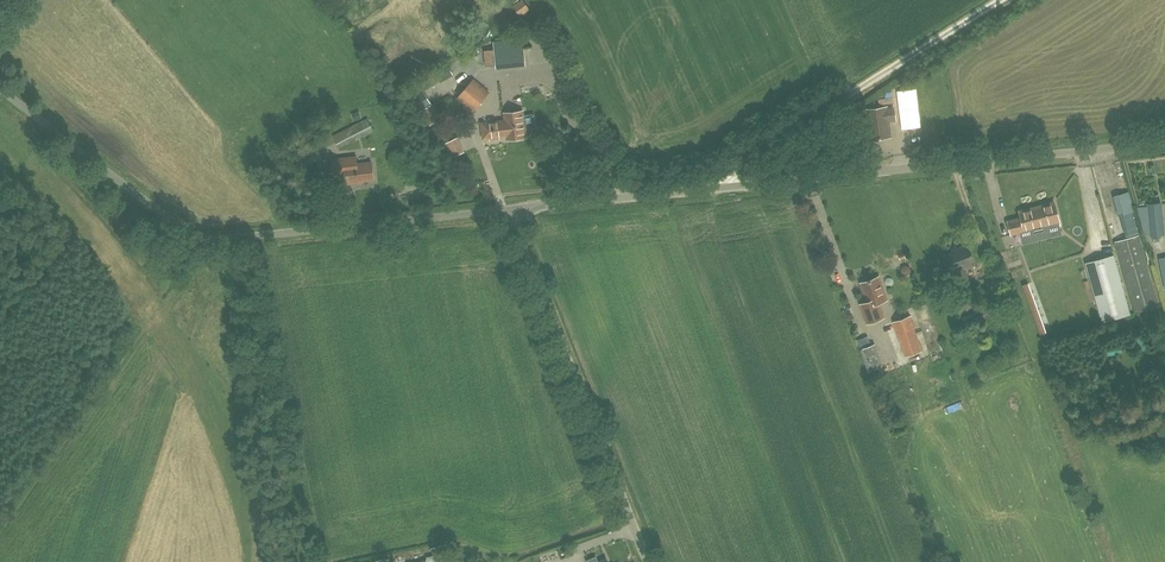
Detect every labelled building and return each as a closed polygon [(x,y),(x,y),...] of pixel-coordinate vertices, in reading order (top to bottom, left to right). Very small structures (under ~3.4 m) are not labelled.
[(526,65),(524,46),(494,49),(496,69),(526,65)] [(489,92),(473,79),(457,98),(473,111),(489,92)] [(424,90),(408,99),(416,113),(431,104),(424,90)] [(890,136),(886,107),(859,110),(860,119),(871,117),(873,138),(890,136)] [(433,123),(424,109),(416,113),(424,128),(433,123)] [(523,111),(505,113),(506,120),(482,123),(483,138),(490,138),(490,139),(499,138),(499,137),(501,136),(500,134),(507,134),(508,139),(526,137),(523,111)] [(367,119),(333,136),(339,147),(373,129),(367,119)] [(443,123),(432,129),(440,144),(451,137),(443,123)] [(357,156),(332,159),(334,175),(341,174),(341,173),(345,172),(346,184),(358,182),(358,180),(374,179),(372,162),(357,163),(357,156)] [(1011,234),(1019,232),(1030,229),(1031,235),(1038,233),(1039,240),(1050,237),(1047,228),(1060,225),(1059,222),(1054,202),(1020,211),(1022,218),(1008,221),(1011,234)] [(1161,203),(1148,204),(1151,235),(1164,234),(1161,203)] [(1138,235),(1115,242),(1134,312),(1158,306),(1138,235)] [(944,256),(950,272),(951,272),(956,285),(968,281),(963,267),(974,263),(967,244),(957,248),(958,251),(944,256)] [(1085,262),(1102,322),(1130,314),(1114,254),(1085,262)] [(861,304),(867,323),(883,317),(878,303),(886,299),(878,276),(861,283),(868,301),(861,304)] [(1022,285),(1041,335),(1047,333),(1029,283),(1022,285)] [(966,291),(953,296),(960,316),(973,311),(966,291)] [(921,351),(917,340),(908,317),(892,322),(905,357),(921,351)] [(854,339),(857,347),(869,343),(866,335),(854,339)] [(857,349),(865,370),(881,364),(872,343),(857,349)] [(432,548),(437,561),(461,561),(459,554),(455,555),(455,554),(447,557),(444,544),(432,548)]
